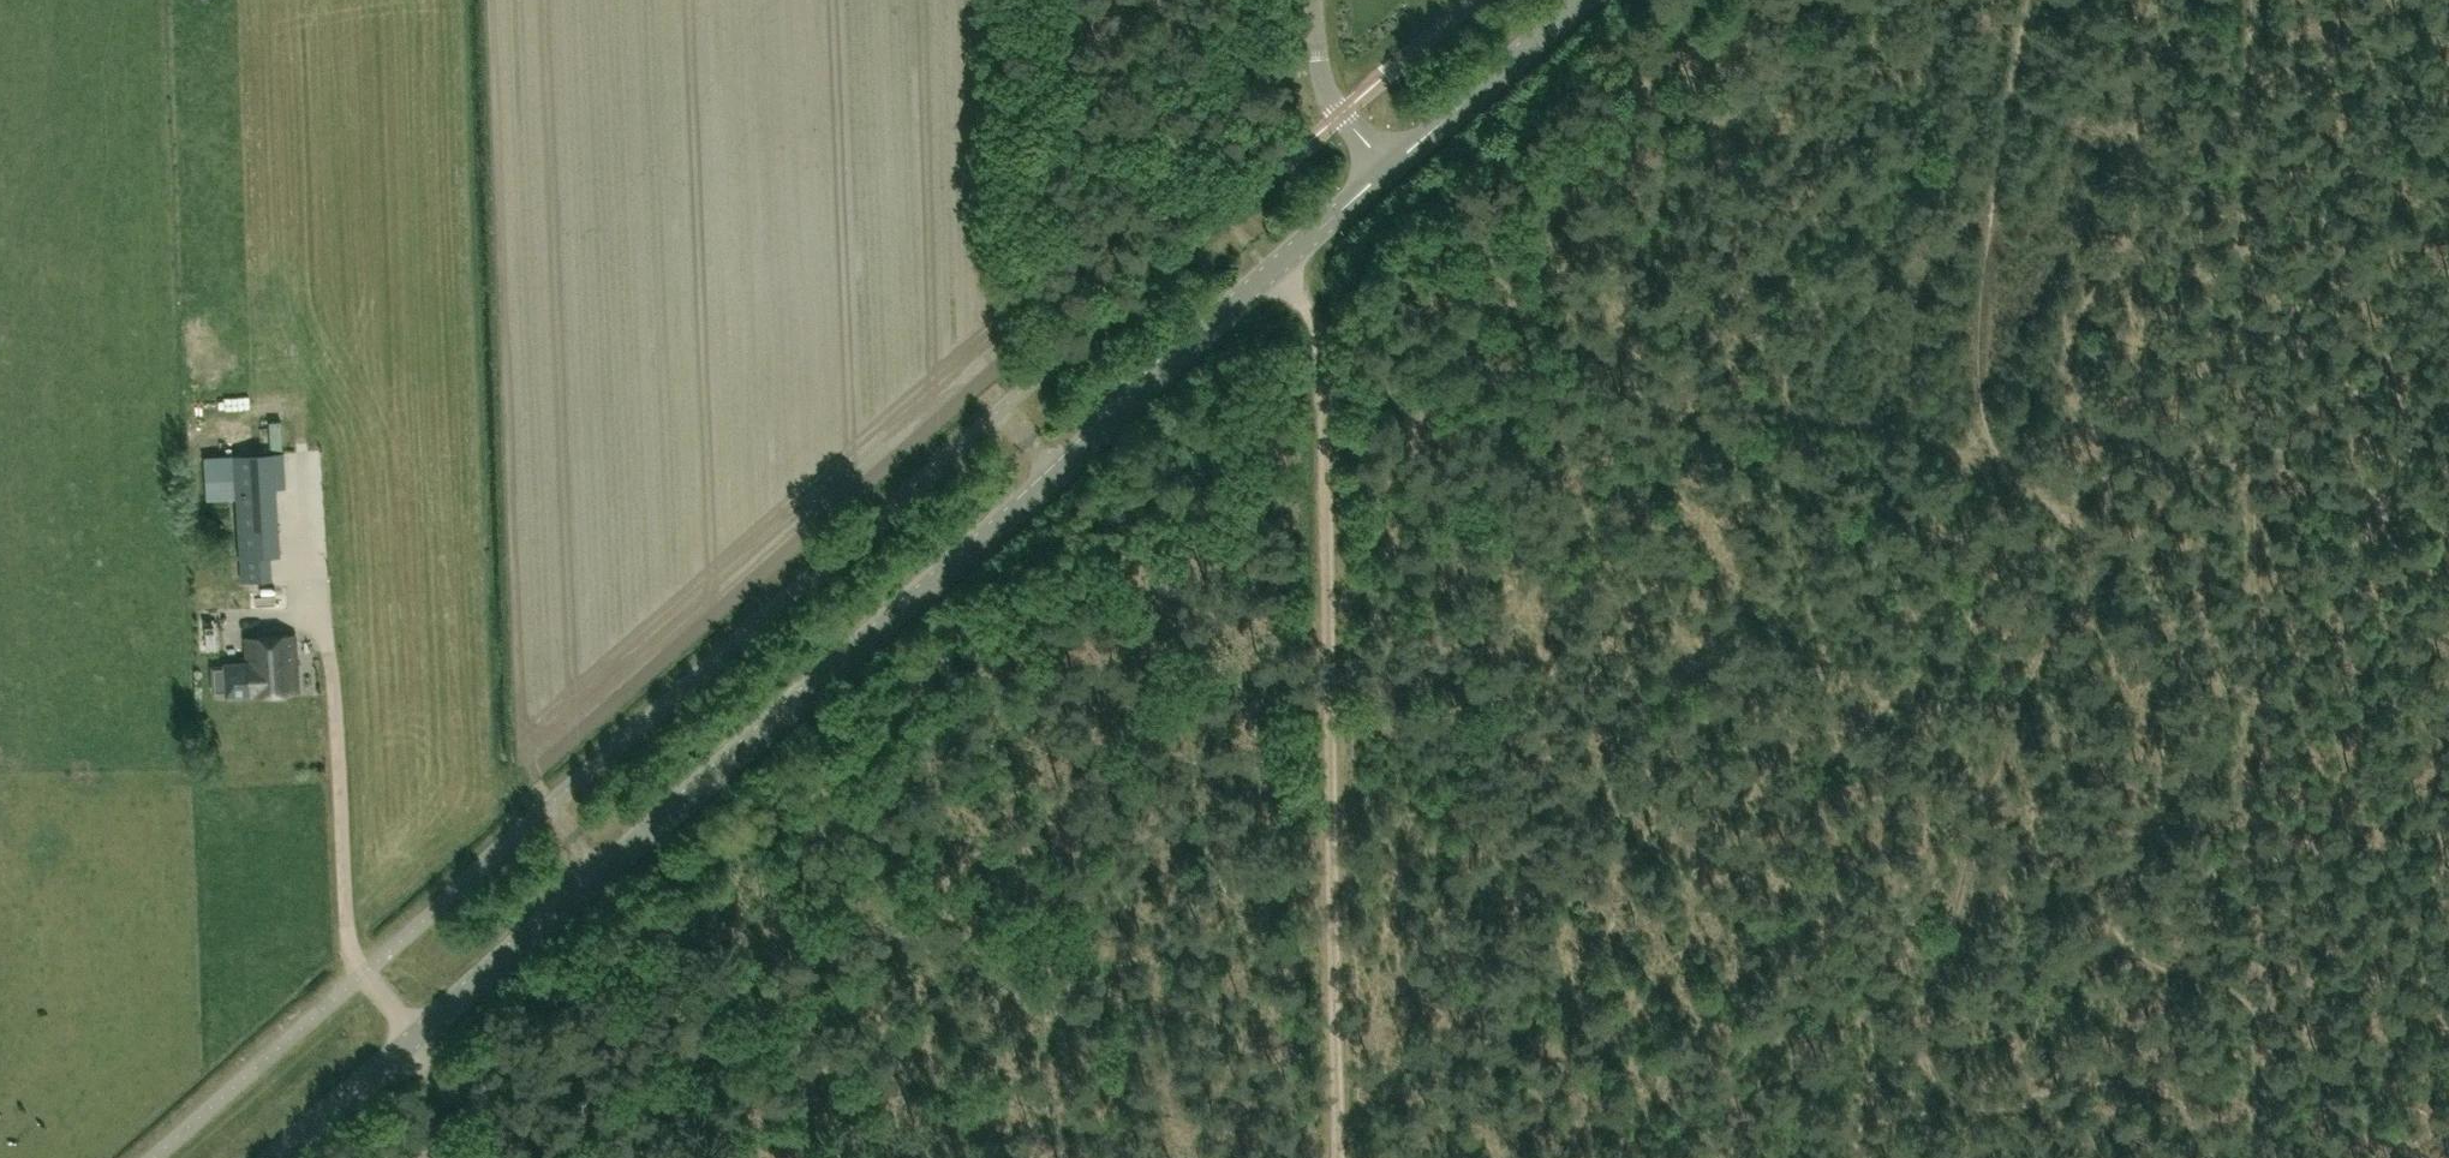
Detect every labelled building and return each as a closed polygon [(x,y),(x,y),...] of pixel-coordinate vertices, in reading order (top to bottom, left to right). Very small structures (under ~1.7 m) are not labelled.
[(284,451),(235,454),(241,581),(272,579),(270,554),(280,554),(276,486),(285,486),(284,451)] [(203,559),(201,574),(222,578),(224,563),(203,559)] [(246,637),(248,661),(224,662),(225,666),(213,667),(215,691),(226,690),(226,695),(250,693),(250,694),(298,691),(294,634),(246,637)]
